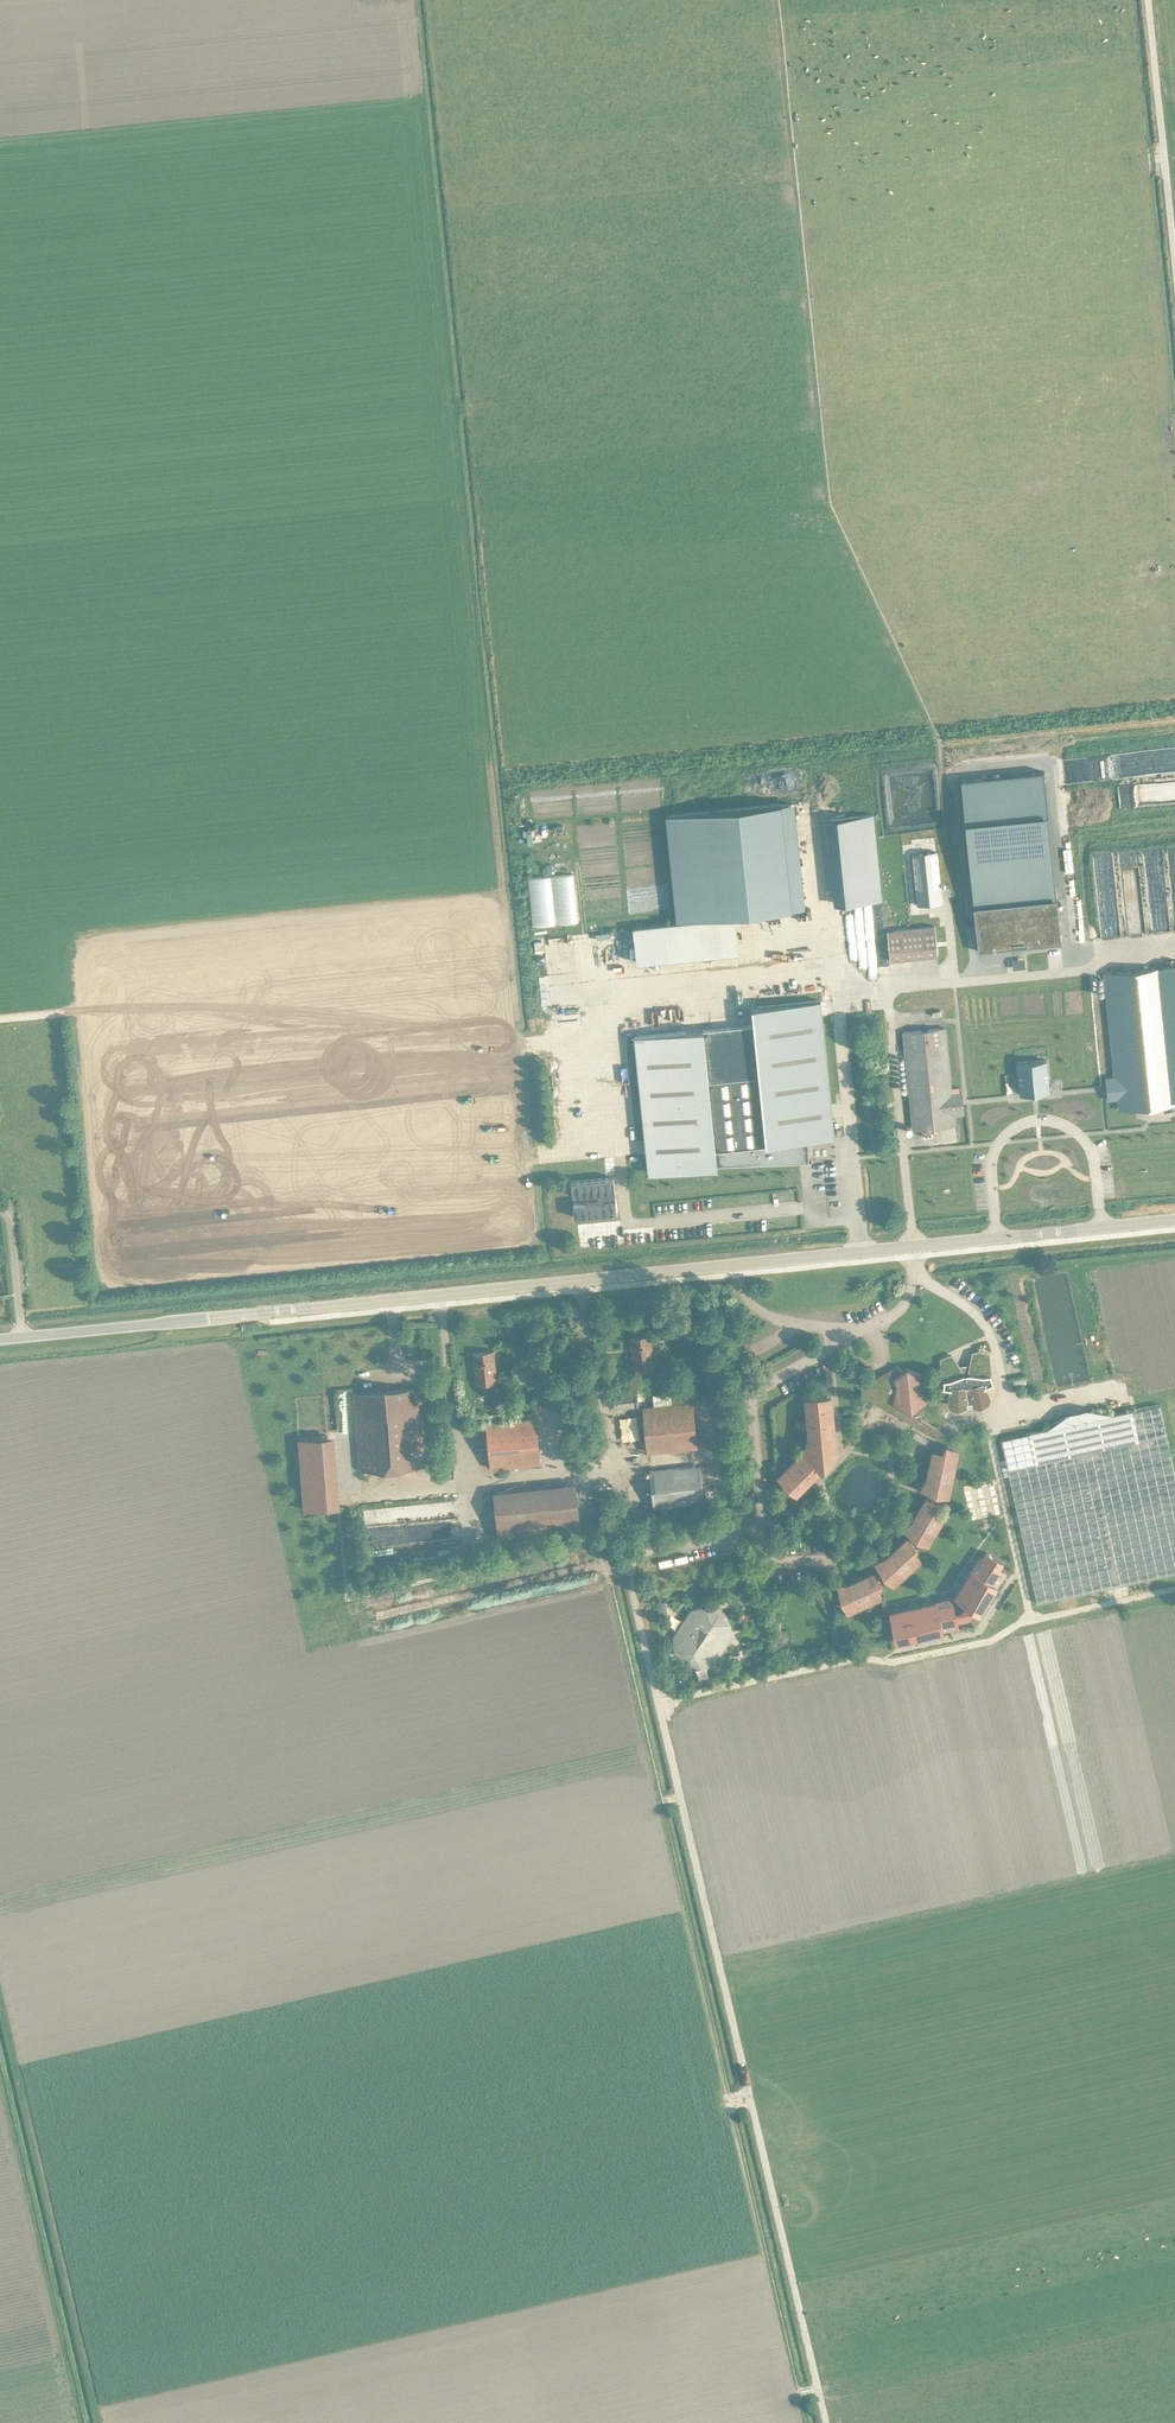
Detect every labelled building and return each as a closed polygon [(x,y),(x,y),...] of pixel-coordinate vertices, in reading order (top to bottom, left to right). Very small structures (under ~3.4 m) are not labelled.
[(961,780),(967,842),(978,952),(1061,943),(1056,899),(1052,900),(1045,834),(1039,773),(1043,772),(1043,775),(1044,775),(1044,772),(1029,773),(1029,774),(1030,774),(1031,784),(975,790),(974,779),(975,779),(961,780)] [(791,909),(781,804),(668,815),(678,921),(791,909)] [(1162,863),(1174,862),(1174,843),(1161,843),(1162,863)] [(1138,875),(1155,874),(1154,846),(1137,846),(1138,875)] [(942,903),(937,852),(912,855),(917,906),(942,903)] [(1103,852),(1089,852),(1089,873),(1104,872),(1103,852)] [(1131,878),(1130,853),(1114,854),(1115,879),(1131,878)] [(880,885),(837,889),(838,905),(882,900),(880,885)] [(1093,926),(1110,925),(1109,888),(1092,888),(1093,926)] [(817,929),(832,928),(831,915),(816,915),(817,929)] [(886,931),(889,960),(937,955),(934,927),(886,931)] [(773,940),(777,960),(788,957),(783,938),(773,940)] [(766,964),(774,964),(774,948),(753,949),(753,957),(766,957),(766,964)] [(1166,967),(1104,973),(1115,1077),(1105,1078),(1107,1100),(1117,1099),(1118,1109),(1174,1104),(1174,966),(1166,967)] [(634,1037),(645,1140),(647,1168),(644,1168),(644,1169),(811,1162),(811,1161),(806,1162),(805,1153),(806,1153),(806,1149),(805,1149),(805,1140),(834,1137),(820,1001),(751,1008),(753,1025),(634,1037)] [(951,1093),(945,1028),(902,1032),(912,1130),(954,1125),(953,1115),(963,1114),(961,1092),(951,1093)] [(1022,1117),(1051,1114),(1046,1060),(1016,1063),(1022,1117)] [(1009,1079),(999,1079),(999,1089),(1009,1089),(1009,1079)] [(579,1196),(586,1195),(587,1202),(580,1203),(573,1203),(574,1218),(617,1213),(613,1178),(571,1182),(572,1196),(579,1196)] [(632,1368),(653,1366),(650,1335),(629,1337),(632,1368)] [(475,1382),(496,1380),(493,1351),(472,1353),(475,1382)] [(953,1355),(940,1360),(942,1377),(946,1380),(946,1388),(950,1389),(947,1403),(951,1403),(954,1409),(964,1411),(971,1408),(972,1404),(976,1403),(978,1406),(988,1407),(993,1402),(994,1397),(989,1388),(997,1385),(993,1377),(990,1355),(981,1352),(971,1355),(970,1366),(961,1366),(953,1355)] [(896,1365),(891,1369),(887,1371),(889,1371),(889,1372),(882,1378),(880,1376),(860,1385),(861,1398),(886,1403),(886,1409),(885,1409),(935,1438),(939,1430),(920,1419),(919,1404),(927,1399),(920,1383),(921,1375),(906,1369),(901,1371),(896,1365)] [(360,1470),(423,1465),(419,1411),(412,1389),(354,1394),(360,1470)] [(694,1447),(696,1447),(690,1392),(653,1396),(654,1406),(643,1407),(647,1452),(650,1452),(694,1447)] [(803,1450),(778,1476),(793,1490),(796,1488),(798,1490),(819,1469),(816,1467),(824,1458),(826,1459),(832,1441),(831,1441),(830,1429),(833,1429),(830,1400),(827,1400),(826,1397),(805,1399),(809,1434),(803,1450)] [(1131,1411),(1000,1439),(1036,1603),(1174,1573),(1174,1477),(1159,1404),(1131,1411)] [(491,1468),(540,1463),(535,1418),(486,1423),(491,1468)] [(335,1435),(298,1438),(304,1510),(341,1507),(335,1435)] [(942,1457),(931,1454),(925,1478),(919,1488),(929,1492),(926,1498),(938,1505),(942,1496),(948,1496),(949,1492),(959,1450),(946,1445),(942,1457)] [(652,1471),(649,1471),(653,1507),(704,1501),(700,1466),(696,1466),(652,1471)] [(576,1483),(493,1491),(498,1532),(580,1524),(576,1483)] [(938,1505),(926,1498),(925,1497),(911,1520),(902,1529),(910,1535),(906,1539),(917,1548),(921,1543),(927,1545),(929,1541),(930,1541),(946,1513),(937,1508),(938,1505)] [(914,1553),(917,1548),(906,1539),(905,1538),(885,1557),(874,1562),(879,1571),(874,1573),(881,1584),(887,1581),(892,1585),(895,1582),(896,1582),(920,1560),(914,1553)] [(955,1596),(955,1597),(973,1608),(979,1612),(1004,1572),(999,1568),(1002,1562),(996,1558),(986,1552),(982,1557),(980,1556),(955,1596)] [(881,1585),(881,1584),(874,1573),(873,1572),(848,1583),(836,1584),(830,1585),(831,1594),(832,1595),(839,1593),(841,1603),(847,1602),(851,1610),(880,1597),(877,1589),(881,1585)] [(967,1617),(973,1608),(955,1597),(951,1599),(951,1598),(890,1612),(896,1640),(957,1627),(956,1620),(967,1617)] [(690,1612),(673,1639),(680,1655),(694,1664),(712,1664),(729,1638),(730,1635),(728,1630),(725,1622),(723,1619),(720,1619),(715,1620),(712,1618),(710,1610),(698,1610),(692,1610),(690,1613),(690,1612)]
